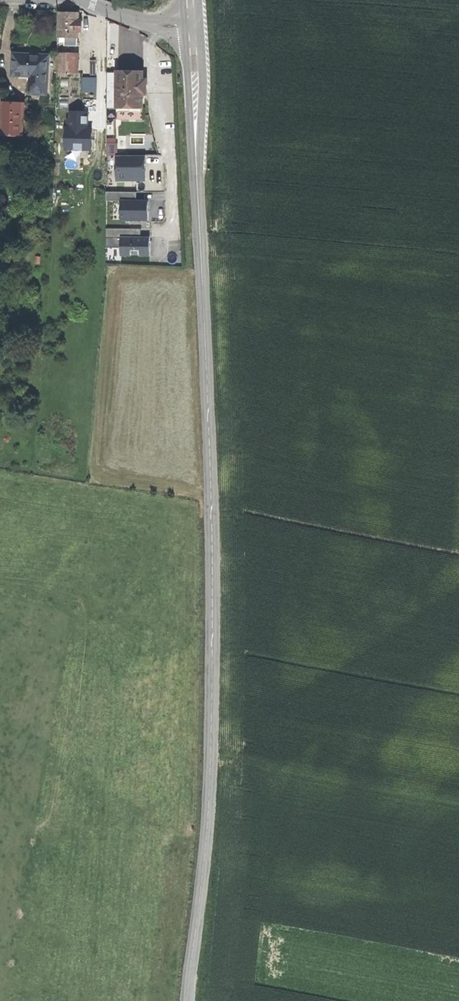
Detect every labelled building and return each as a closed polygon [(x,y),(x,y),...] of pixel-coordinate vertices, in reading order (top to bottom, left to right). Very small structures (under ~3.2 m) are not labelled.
[(77,38),(78,38),(78,31),(82,32),(82,23),(78,22),(79,13),(71,13),(59,13),(58,38),(65,38),(77,38)] [(57,73),(77,74),(77,54),(58,53),(57,73)] [(28,55),(13,54),(12,76),(29,77),(29,94),(47,95),(49,56),(28,55)] [(117,107),(118,72),(107,72),(107,107),(117,107)] [(143,73),(118,72),(117,107),(117,108),(142,109),(143,95),(146,95),(146,83),(143,83),(143,80),(143,73)] [(82,91),(97,91),(97,78),(82,78),(82,91)] [(22,136),(23,103),(21,103),(3,103),(1,135),(22,136)] [(88,112),(71,112),(70,119),(68,119),(68,128),(66,128),(66,149),(92,150),(93,129),(87,128),(88,121),(88,112)] [(116,143),(107,143),(107,155),(116,155),(116,143)] [(117,180),(145,180),(145,168),(145,156),(117,156),(117,180)] [(5,185),(14,185),(14,166),(5,166),(5,185)] [(106,201),(122,201),(136,201),(136,192),(106,192),(106,201)] [(121,220),(148,220),(148,205),(148,201),(136,201),(122,201),(121,220)] [(106,237),(121,237),(141,237),(141,229),(106,228),(106,237)] [(141,237),(121,237),(121,256),(150,256),(150,242),(150,237),(141,237)]
